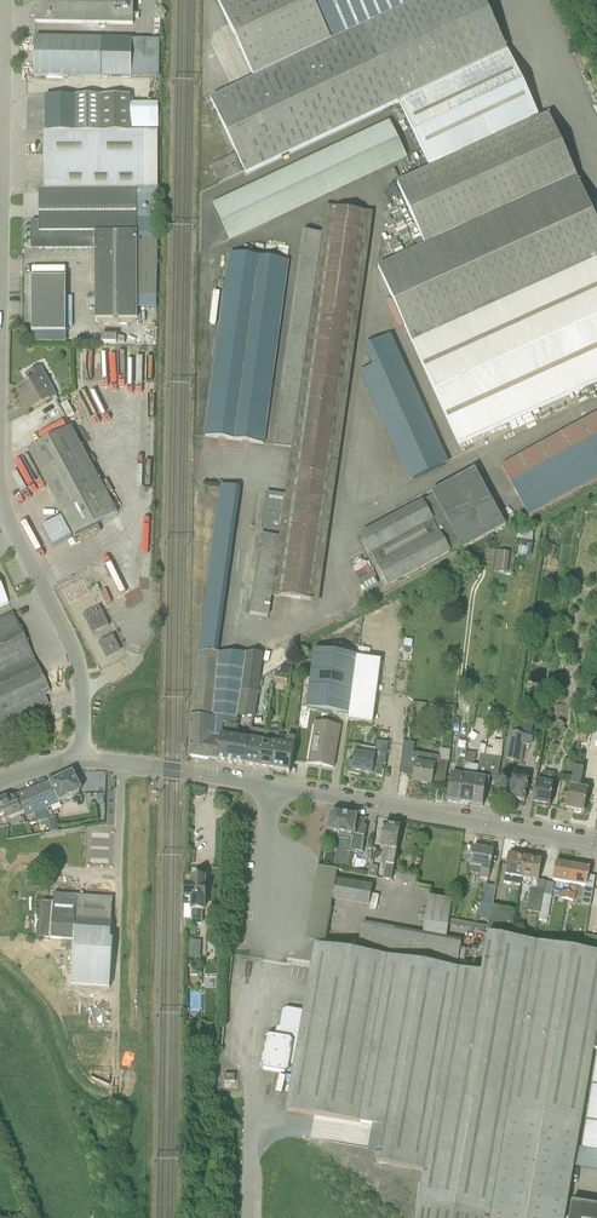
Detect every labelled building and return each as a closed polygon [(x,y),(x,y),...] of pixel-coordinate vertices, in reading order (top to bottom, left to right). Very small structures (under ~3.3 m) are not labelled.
[(35,7),(35,22),(133,24),(134,0),(35,0),(35,7)] [(247,176),(400,104),(430,170),(428,171),(429,172),(396,187),(426,246),(378,267),(459,445),(596,382),(596,222),(577,178),(554,127),(549,116),(540,120),(484,0),(221,0),(218,1),(255,79),(211,100),(247,176)] [(34,76),(102,77),(103,39),(35,38),(34,76)] [(46,131),(74,130),(74,96),(45,96),(46,131)] [(101,96),(74,96),(74,130),(101,129),(101,132),(101,96)] [(131,106),(131,96),(101,96),(101,132),(131,131),(131,106)] [(227,237),(410,164),(395,125),(212,199),(227,237)] [(39,190),(137,191),(137,189),(157,189),(157,131),(131,131),(101,132),(101,129),(74,130),(46,131),(46,132),(43,132),(44,189),(40,189),(40,190),(39,190)] [(221,184),(244,172),(235,154),(212,165),(221,184)] [(95,319),(138,319),(137,191),(39,190),(39,220),(31,220),(30,232),(31,243),(32,249),(39,249),(95,250),(95,319)] [(292,448),(285,495),(267,492),(262,530),(280,533),(271,597),(279,597),(311,601),(311,602),(319,603),(373,213),(365,212),(334,208),(334,207),(326,206),(322,234),(292,448)] [(265,444),(289,261),(229,253),(205,436),(265,444)] [(66,277),(32,277),(32,332),(66,332),(66,277)] [(36,406),(57,395),(41,366),(25,375),(29,381),(17,388),(22,398),(19,399),(23,406),(33,400),(36,406)] [(502,466),(529,517),(596,480),(596,414),(502,466)] [(62,515),(106,492),(71,427),(28,450),(62,515)] [(463,549),(506,526),(475,469),(432,492),(434,496),(423,501),(423,500),(361,535),(388,587),(451,552),(450,550),(461,545),(463,549)] [(72,536),(61,516),(42,527),(52,547),(72,536)] [(516,540),(515,555),(531,557),(533,542),(516,540)] [(554,557),(555,546),(544,544),(543,556),(554,557)] [(507,574),(510,553),(497,551),(494,572),(507,574)] [(93,634),(109,625),(99,606),(82,615),(93,634)] [(33,658),(13,613),(0,619),(0,674),(33,658)] [(107,657),(120,650),(112,637),(99,644),(107,657)] [(413,640),(405,639),(404,647),(412,648),(413,640)] [(349,715),(357,657),(357,656),(314,650),(307,709),(349,715)] [(236,727),(236,726),(237,715),(254,717),(258,693),(261,676),(264,653),(246,653),(218,652),(198,652),(193,716),(191,716),(190,744),(190,754),(192,757),(217,761),(221,735),(222,735),(224,725),(236,727)] [(381,660),(357,657),(349,715),(348,721),(372,724),(381,660)] [(48,705),(44,696),(50,693),(33,658),(0,674),(0,727),(48,705)] [(280,674),(276,674),(274,684),(287,686),(291,661),(281,666),(280,674)] [(426,714),(428,704),(414,702),(413,712),(426,714)] [(454,716),(455,707),(443,706),(442,714),(454,716)] [(503,712),(500,719),(506,721),(509,715),(503,712)] [(533,737),(520,734),(523,719),(514,718),(506,760),(522,764),(525,746),(531,746),(533,737)] [(308,763),(333,768),(341,727),(316,723),(308,763)] [(221,735),(217,761),(246,766),(250,740),(235,738),(237,726),(236,726),(236,727),(224,725),(222,735),(221,735)] [(581,727),(579,741),(586,742),(588,728),(581,727)] [(266,731),(252,728),(250,740),(246,766),(259,768),(263,743),(264,743),(266,731)] [(277,746),(277,744),(279,733),(266,731),(264,743),(263,743),(259,768),(273,770),(277,746)] [(286,745),(277,744),(277,746),(273,770),(290,773),(295,739),(287,737),(286,745)] [(377,741),(376,748),(372,775),(381,776),(383,769),(383,765),(386,765),(389,743),(377,741)] [(356,744),(353,762),(349,761),(347,773),(361,775),(361,773),(372,775),(376,748),(356,744)] [(477,754),(481,754),(485,755),(486,745),(479,744),(477,754)] [(431,779),(445,781),(447,762),(449,762),(450,750),(441,749),(440,756),(440,761),(439,766),(435,766),(436,765),(417,762),(417,764),(410,763),(409,776),(414,777),(413,782),(431,784),(431,779)] [(482,807),(487,779),(486,779),(486,777),(497,778),(501,758),(481,754),(479,766),(474,806),(482,807)] [(456,775),(452,774),(447,802),(459,803),(464,764),(465,760),(458,759),(456,775)] [(563,775),(573,777),(574,768),(575,761),(565,760),(563,775)] [(479,766),(478,766),(464,764),(459,803),(474,806),(479,766)] [(567,810),(584,813),(588,789),(579,788),(583,769),(574,768),(573,777),(567,810)] [(512,776),(508,799),(524,802),(528,779),(528,773),(514,770),(512,776)] [(550,807),(555,784),(547,783),(549,772),(543,771),(541,781),(538,781),(534,804),(550,807)] [(40,787),(18,796),(25,815),(49,809),(61,805),(60,802),(80,793),(81,789),(72,772),(50,783),(40,787)] [(5,812),(7,817),(21,812),(14,795),(0,800),(0,814),(5,812)] [(368,826),(364,825),(365,819),(334,813),(330,816),(326,838),(353,842),(352,850),(364,852),(368,826)] [(384,825),(380,849),(388,850),(383,879),(392,881),(397,852),(396,851),(400,828),(384,825)] [(469,873),(480,875),(480,878),(488,880),(493,851),(473,848),(470,866),(469,873)] [(516,853),(509,852),(505,876),(504,883),(521,885),(522,879),(526,857),(516,855),(516,853)] [(526,857),(522,879),(532,880),(526,913),(539,915),(540,915),(544,896),(546,882),(539,880),(542,860),(526,857)] [(553,881),(570,884),(573,865),(556,862),(553,881)] [(590,868),(589,868),(573,865),(570,884),(586,887),(588,876),(590,868)] [(205,898),(205,895),(206,895),(206,889),(205,889),(205,886),(205,879),(193,878),(193,886),(186,886),(186,898),(192,898),(192,910),(204,910),(205,898)] [(373,886),(336,880),(333,900),(379,908),(380,898),(371,897),(373,886)] [(493,906),(496,891),(497,887),(485,885),(483,904),(493,906)] [(593,890),(584,889),(581,905),(590,907),(593,890)] [(567,901),(568,893),(561,892),(560,900),(567,901)] [(113,939),(110,939),(113,897),(53,893),(52,912),(42,912),(40,938),(74,940),(72,985),(111,987),(113,939)] [(576,894),(568,893),(567,901),(574,902),(576,894)] [(540,915),(539,915),(539,922),(547,924),(552,897),(544,896),(540,915)] [(429,898),(425,921),(448,925),(452,902),(429,898)] [(492,909),(488,935),(512,939),(516,913),(492,909)] [(207,927),(207,940),(218,940),(218,927),(207,927)] [(512,939),(522,941),(524,934),(513,932),(512,939)] [(583,952),(512,939),(488,935),(481,974),(457,970),(374,956),(324,948),(315,946),(313,961),(312,968),(311,970),(304,1011),(304,1013),(287,1010),(283,1013),(278,1038),(270,1037),(265,1040),(261,1067),(264,1071),(285,1075),(289,1071),(290,1068),(294,1068),(294,1070),(287,1112),(382,1129),(376,1164),(423,1173),(416,1217),(565,1217),(568,1201),(574,1167),(577,1148),(594,1051),(596,1034),(596,954),(583,952)] [(583,952),(596,954),(596,939),(585,936),(583,952)] [(189,957),(202,957),(202,940),(190,939),(189,957)] [(206,1040),(205,1042),(206,1044),(207,1045),(208,1046),(210,1047),(212,1046),(213,1045),(214,1044),(215,1042),(214,1040),(213,1039),(212,1038),(210,1038),(208,1038),(207,1039),(206,1040)] [(596,1052),(581,1148),(596,1151),(596,1053),(596,1052)] [(596,1170),(596,1151),(578,1148),(575,1166),(596,1170)] [(572,1202),(569,1217),(596,1217),(596,1206),(572,1202)]
